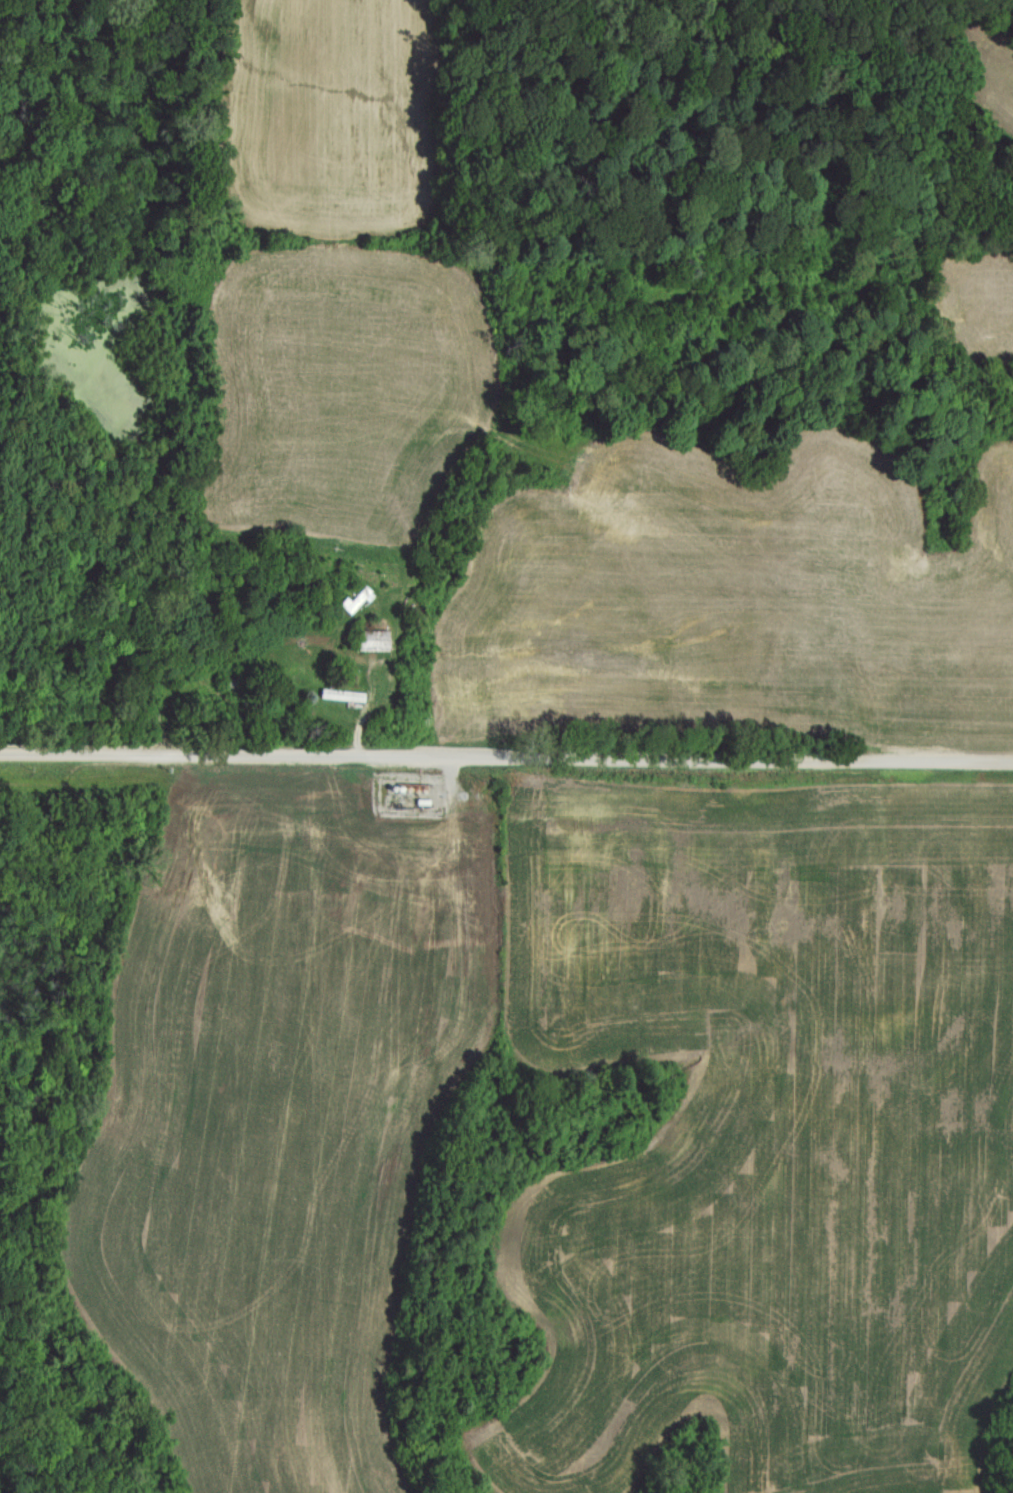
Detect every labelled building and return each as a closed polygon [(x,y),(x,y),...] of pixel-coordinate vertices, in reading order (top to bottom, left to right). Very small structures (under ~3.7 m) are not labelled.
[(374,596),(366,589),(352,604),(349,601),(341,608),(353,619),(374,596)] [(389,634),(357,634),(357,655),(389,655),(389,634)]
